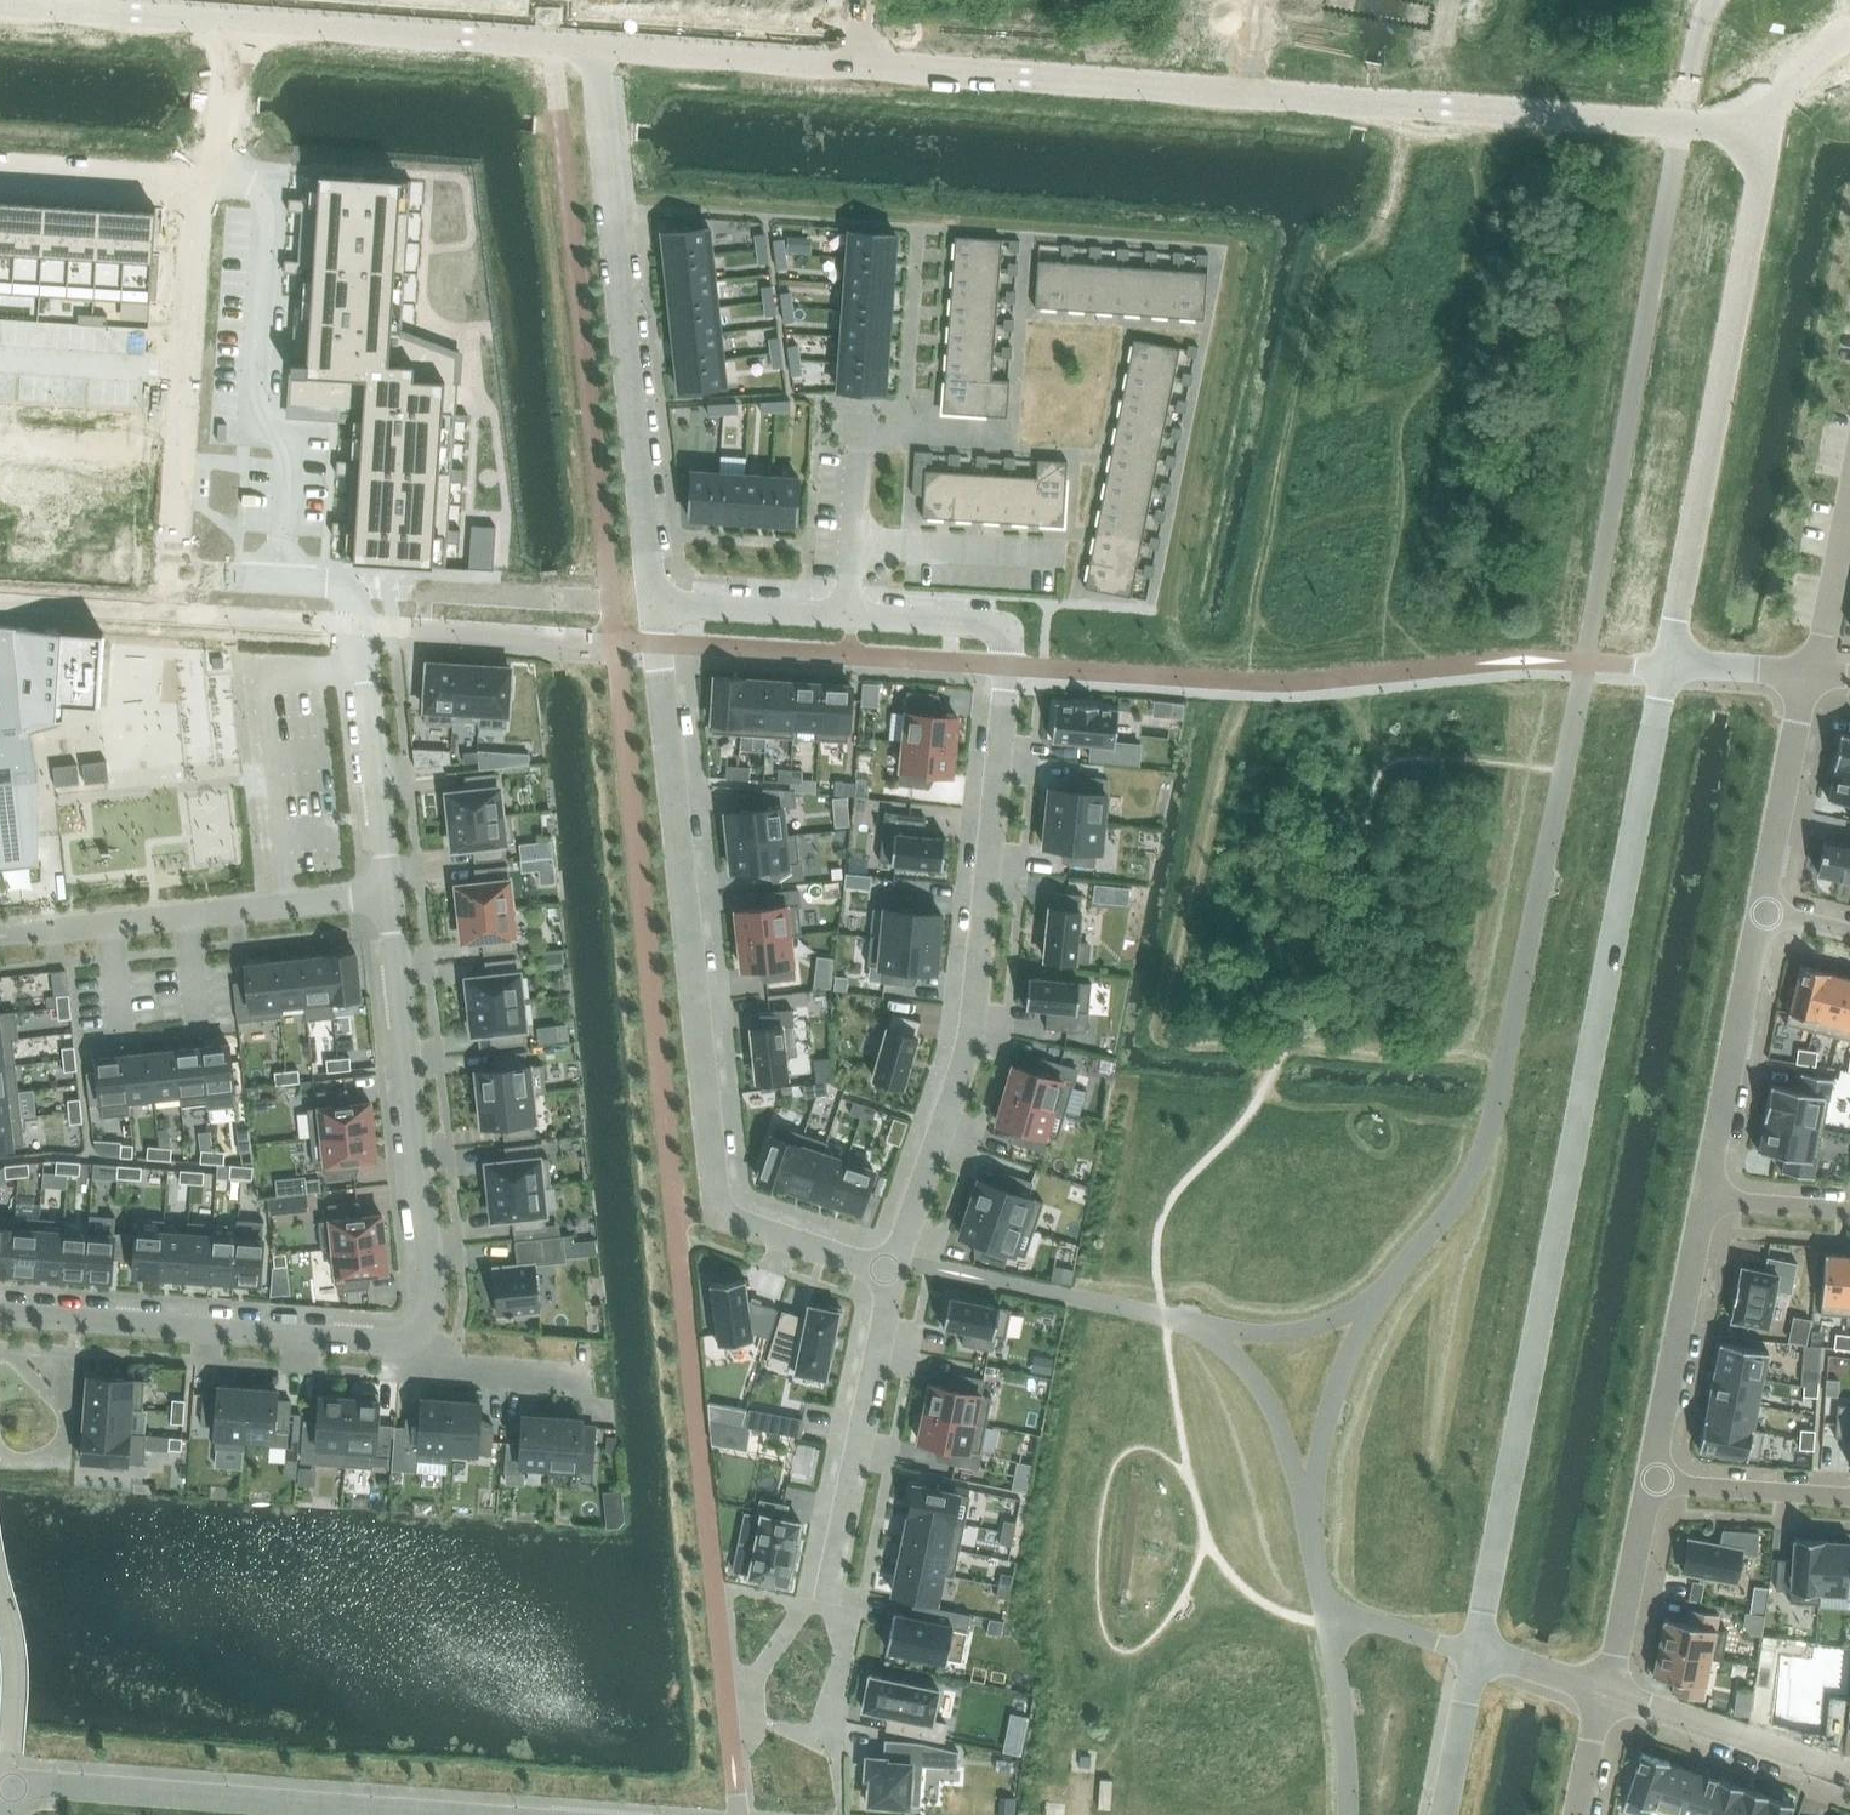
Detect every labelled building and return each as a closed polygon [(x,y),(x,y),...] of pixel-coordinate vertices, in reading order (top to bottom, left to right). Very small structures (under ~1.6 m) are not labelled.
[(285,259),(284,272),(286,272),(296,273),(291,386),(290,404),(352,407),(352,421),(350,461),(338,460),(337,474),(349,474),(346,522),(334,521),(333,535),(345,536),(343,561),(447,568),(448,542),(460,543),(461,530),(449,529),(452,481),(464,482),(465,469),(453,468),(456,420),(468,421),(468,414),(456,414),(460,355),(402,333),(412,180),(304,173),(303,199),(291,198),(289,198),(288,211),(290,211),(300,212),(297,260),(287,259),(285,259)] [(150,303),(155,234),(0,224),(0,293),(150,303)] [(712,254),(709,228),(663,233),(666,259),(712,254)] [(848,258),(895,261),(897,235),(850,231),(848,258)] [(755,235),(757,250),(767,248),(765,234),(755,235)] [(956,237),(954,264),(1000,268),(1002,240),(956,237)] [(776,255),(786,254),(784,239),(774,240),(776,255)] [(1020,251),(1020,241),(1010,240),(1009,251),(1020,251)] [(1073,255),(1074,245),(1063,244),(1062,254),(1073,255)] [(1101,257),(1102,247),(1091,246),(1090,257),(1101,257)] [(759,265),(769,263),(767,248),(757,250),(759,265)] [(1129,259),(1129,249),(1118,248),(1118,259),(1129,259)] [(1157,261),(1157,251),(1146,250),(1145,261),(1157,261)] [(1184,263),(1185,253),(1174,252),(1173,263),(1184,263)] [(715,280),(712,254),(666,259),(668,285),(715,280)] [(786,254),(776,255),(778,270),(788,269),(786,254)] [(1208,265),(1209,255),(1198,254),(1197,264),(1208,265)] [(846,284),(893,288),(895,261),(848,258),(846,284)] [(1035,308),(1063,310),(1067,263),(1039,261),(1035,308)] [(1067,263),(1063,310),(1091,312),(1095,265),(1087,264),(1067,263)] [(1000,268),(954,264),(952,292),(998,296),(1000,268)] [(1018,276),(1019,264),(1009,264),(1008,275),(1018,276)] [(1091,312),(1120,314),(1123,267),(1111,266),(1095,265),(1091,312)] [(1123,267),(1120,314),(1148,316),(1151,269),(1135,268),(1123,267)] [(1151,269),(1148,316),(1176,318),(1179,271),(1159,269),(1151,269)] [(1179,271),(1176,318),(1204,320),(1208,273),(1183,271),(1179,271)] [(718,307),(715,280),(668,285),(671,312),(718,307)] [(844,311),(891,314),(893,288),(846,284),(844,311)] [(774,300),(772,285),(762,287),(764,302),(774,300)] [(1016,303),(1017,292),(1006,291),(1006,303),(1016,303)] [(783,308),(793,307),(791,292),(781,293),(783,308)] [(998,296),(952,292),(949,320),(996,323),(998,296)] [(776,315),(774,300),(764,302),(766,317),(776,315)] [(721,333),(718,307),(671,312),(674,338),(721,333)] [(785,323),(795,322),(793,307),(783,308),(785,323)] [(842,337),(889,341),(891,314),(844,311),(842,337)] [(79,314),(78,324),(92,325),(93,315),(79,314)] [(93,315),(93,325),(107,326),(108,316),(93,315)] [(1014,331),(1015,320),(1004,319),(1004,330),(1014,331)] [(994,351),(996,323),(949,320),(947,348),(994,351)] [(723,359),(721,333),(674,338),(677,364),(723,359)] [(840,363),(887,367),(889,341),(842,337),(840,363)] [(779,338),(769,339),(771,354),(781,352),(779,338)] [(1134,340),(1129,367),(1175,376),(1180,349),(1134,340)] [(800,360),(798,345),(788,346),(790,361),(800,360)] [(1187,356),(1197,358),(1199,347),(1189,345),(1187,356)] [(1012,359),(1013,348),(1002,347),(1002,358),(1012,359)] [(992,379),(994,351),(947,348),(945,376),(992,379)] [(781,352),(771,354),(773,368),(783,367),(781,352)] [(726,386),(723,359),(677,364),(679,391),(726,386)] [(802,375),(800,360),(790,361),(792,376),(802,375)] [(885,393),(887,367),(840,363),(838,390),(885,393)] [(1169,404),(1175,376),(1129,367),(1123,395),(1169,404)] [(1183,373),(1181,384),(1191,386),(1193,375),(1183,373)] [(1010,380),(992,379),(945,376),(943,413),(1007,418),(1010,380)] [(1164,432),(1169,404),(1123,395),(1118,423),(1164,432)] [(1176,411),(1186,413),(1188,402),(1178,400),(1176,411)] [(791,401),(776,402),(776,412),(791,411),(791,401)] [(776,412),(776,402),(761,402),(761,412),(776,412)] [(723,414),(723,404),(708,405),(708,415),(723,414)] [(738,404),(723,404),(723,414),(738,414),(738,404)] [(1158,459),(1164,432),(1118,423),(1112,450),(1158,459)] [(1170,439),(1180,441),(1183,430),(1173,428),(1170,439)] [(1153,487),(1158,459),(1112,450),(1107,478),(1153,487)] [(951,519),(954,472),(926,470),(926,463),(932,463),(933,453),(915,452),(913,494),(924,495),(922,517),(951,519)] [(960,465),(961,455),(949,454),(949,464),(960,465)] [(1165,466),(1175,468),(1177,457),(1167,455),(1165,466)] [(988,467),(988,456),(977,456),(977,466),(988,467)] [(1016,468),(1016,458),(1005,457),(1004,468),(1016,468)] [(1037,478),(1034,525),(1064,526),(1068,462),(1038,460),(1037,478)] [(689,518),(716,520),(719,473),(692,471),(689,518)] [(978,521),(981,474),(954,472),(951,519),(978,521)] [(746,475),(719,473),(716,520),(743,522),(746,475)] [(1009,476),(981,474),(978,521),(1006,523),(1009,476)] [(772,476),(746,475),(743,522),(769,523),(772,476)] [(799,478),(772,476),(769,523),(796,525),(799,478)] [(1037,478),(1009,476),(1006,523),(1034,525),(1037,478)] [(1148,514),(1153,487),(1107,478),(1101,505),(1148,514)] [(1160,493),(1170,495),(1172,484),(1162,482),(1160,493)] [(140,585),(143,542),(136,541),(137,517),(144,518),(145,494),(0,484),(0,577),(140,585)] [(1142,542),(1148,514),(1101,505),(1096,533),(1142,542)] [(1154,521),(1164,523),(1167,512),(1156,510),(1154,521)] [(472,525),(469,569),(493,571),(496,526),(472,525)] [(1137,570),(1142,542),(1096,533),(1091,561),(1137,570)] [(1149,548),(1159,550),(1161,539),(1151,537),(1149,548)] [(1131,597),(1137,570),(1091,561),(1085,588),(1131,597)] [(1143,576),(1153,578),(1156,567),(1145,565),(1143,576)] [(0,626),(0,867),(39,863),(25,728),(37,721),(65,718),(65,716),(66,704),(70,705),(99,707),(104,633),(0,626)] [(224,667),(223,657),(213,657),(213,668),(224,667)] [(453,726),(453,721),(454,711),(456,665),(429,663),(428,680),(425,680),(423,699),(426,699),(425,725),(453,726)] [(453,721),(480,723),(480,712),(483,667),(456,665),(454,711),(453,721)] [(480,712),(480,723),(479,727),(507,729),(509,690),(512,691),(513,671),(510,671),(511,668),(483,667),(480,712)] [(744,678),(715,676),(712,733),(740,735),(744,678)] [(771,680),(744,678),(740,735),(767,736),(771,680)] [(798,682),(771,680),(767,736),(794,738),(795,726),(798,682)] [(822,683),(798,682),(795,726),(819,728),(822,683)] [(852,685),(822,683),(819,728),(818,740),(848,741),(852,685)] [(864,690),(862,704),(876,705),(877,691),(864,690)] [(938,696),(908,693),(904,738),(955,743),(958,716),(937,715),(938,696)] [(1156,701),(1154,715),(1183,718),(1185,704),(1156,701)] [(1056,705),(1052,741),(1092,745),(1091,759),(1132,763),(1132,760),(1139,761),(1141,745),(1116,742),(1119,711),(1097,709),(1097,706),(1078,704),(1078,707),(1056,705)] [(1849,769),(1849,735),(1841,733),(1834,766),(1849,769)] [(904,739),(900,784),(929,787),(931,773),(952,775),(955,744),(904,739)] [(433,750),(435,766),(450,764),(448,751),(433,750)] [(492,750),(478,752),(479,761),(493,760),(492,750)] [(506,750),(505,764),(529,762),(529,751),(506,750)] [(464,763),(479,761),(478,752),(463,753),(464,763)] [(107,761),(83,764),(85,783),(109,780),(107,761)] [(78,764),(54,767),(56,787),(80,784),(78,764)] [(727,766),(726,778),(738,779),(739,767),(727,766)] [(1834,766),(1828,799),(1849,803),(1849,769),(1834,766)] [(739,767),(738,779),(750,780),(751,768),(739,767)] [(779,769),(778,782),(790,783),(791,770),(779,769)] [(791,770),(790,783),(802,783),(803,771),(791,770)] [(451,819),(451,821),(502,816),(499,788),(498,788),(496,773),(465,776),(467,792),(448,794),(451,819)] [(1051,791),(1048,817),(1105,823),(1108,797),(1102,796),(1104,782),(1074,779),(1073,793),(1051,791)] [(867,798),(869,783),(857,781),(855,797),(867,798)] [(843,782),(842,795),(854,795),(855,783),(843,782)] [(766,809),(726,813),(729,841),(792,834),(789,807),(796,807),(794,791),(764,790),(766,809)] [(885,812),(880,861),(891,863),(891,864),(943,869),(946,837),(924,834),(926,821),(896,818),(897,813),(885,812)] [(502,816),(451,821),(451,823),(454,848),(473,846),(475,862),(505,858),(504,845),(515,843),(511,815),(502,816)] [(1048,817),(1045,844),(1067,846),(1066,861),(1095,863),(1096,848),(1102,849),(1105,823),(1048,817)] [(792,834),(729,841),(732,870),(732,871),(773,867),(774,881),(804,878),(802,863),(800,863),(797,834),(792,834)] [(1819,874),(1849,881),(1849,845),(1825,840),(1819,874)] [(535,861),(521,862),(522,873),(537,871),(535,861)] [(461,912),(461,914),(512,908),(509,881),(508,881),(506,866),(475,869),(477,884),(458,886),(461,912)] [(843,878),(842,867),(831,868),(833,879),(843,878)] [(858,875),(846,873),(845,885),(857,886),(858,875)] [(1109,903),(1110,886),(1095,884),(1094,901),(1109,903)] [(759,909),(736,911),(739,941),(791,936),(802,935),(799,906),(801,905),(799,890),(770,893),(771,907),(759,909)] [(1082,892),(1052,890),(1048,958),(1077,960),(1077,957),(1090,958),(1091,942),(1079,941),(1082,892)] [(883,936),(940,942),(942,915),(920,912),(922,898),(892,895),(891,910),(885,909),(883,936)] [(514,936),(515,936),(512,908),(461,914),(461,916),(464,941),(483,939),(485,954),(515,951),(514,936)] [(936,972),(940,942),(883,936),(872,935),(868,965),(886,967),(884,981),(913,985),(915,970),(936,972)] [(791,936),(739,941),(742,969),(764,967),(766,981),(795,978),(791,936)] [(356,953),(327,956),(332,1000),(361,997),(356,953)] [(332,1000),(327,956),(301,958),(306,1003),(308,1021),(334,1018),(332,1000)] [(275,961),(280,1006),(306,1003),(301,958),(275,961)] [(468,979),(471,1006),(522,1001),(519,974),(518,974),(516,958),(485,962),(487,977),(468,979)] [(248,981),(234,983),(238,1022),(253,1021),(281,1018),(280,1006),(275,961),(246,964),(248,981)] [(1812,1031),(1826,972),(1800,965),(1799,966),(1801,967),(1795,989),(1791,987),(1786,1007),(1790,1008),(1789,1011),(1788,1011),(1788,1013),(1789,1013),(1786,1024),(1812,1031)] [(1826,972),(1812,1031),(1838,1038),(1849,989),(1849,978),(1826,972)] [(836,976),(834,989),(847,991),(848,978),(836,976)] [(1024,980),(1022,1003),(1026,1003),(1026,1008),(1048,1010),(1046,1028),(1086,1032),(1087,1032),(1092,983),(1080,982),(1080,981),(1029,976),(1029,981),(1024,980)] [(1838,1038),(1849,1041),(1849,989),(1838,1038)] [(57,996),(58,1008),(71,1006),(69,995),(57,996)] [(524,1028),(525,1028),(522,1001),(471,1006),(474,1034),(493,1032),(495,1047),(525,1044),(524,1028)] [(71,1006),(58,1008),(59,1019),(72,1018),(71,1006)] [(792,1009),(750,1013),(758,1080),(788,1077),(785,1056),(798,1055),(792,1009)] [(2,1040),(14,1039),(20,1038),(17,1012),(0,1014),(0,1040),(2,1040)] [(874,1078),(903,1086),(921,1022),(892,1014),(874,1078)] [(566,1027),(554,1028),(556,1044),(568,1043),(570,1043),(569,1027),(566,1027)] [(14,1039),(2,1040),(0,1040),(0,1066),(5,1066),(17,1065),(14,1039)] [(229,1044),(202,1047),(207,1092),(209,1109),(236,1106),(229,1044)] [(62,1048),(64,1060),(76,1058),(75,1047),(62,1048)] [(202,1047),(176,1050),(181,1094),(206,1092),(207,1092),(202,1047)] [(1796,1063),(1806,1065),(1808,1050),(1798,1049),(1796,1063)] [(181,1094),(176,1050),(150,1052),(155,1097),(181,1094)] [(1808,1050),(1806,1065),(1816,1066),(1818,1052),(1808,1050)] [(481,1099),(532,1094),(546,1092),(543,1066),(528,1067),(526,1051),(495,1054),(497,1070),(478,1072),(481,1099)] [(150,1052),(124,1055),(129,1100),(155,1097),(150,1052)] [(129,1100),(124,1055),(97,1058),(102,1103),(129,1100)] [(350,1057),(338,1058),(340,1071),(351,1070),(350,1057)] [(76,1058),(64,1060),(65,1072),(77,1070),(76,1058)] [(338,1058),(327,1060),(328,1072),(340,1071),(338,1058)] [(1007,1071),(1002,1089),(1006,1090),(1005,1094),(1065,1112),(1078,1070),(1038,1058),(1034,1072),(1013,1066),(1011,1073),(1007,1071)] [(8,1092),(20,1091),(17,1065),(5,1066),(0,1066),(0,1093),(8,1092)] [(297,1070),(287,1071),(288,1084),(298,1083),(297,1070)] [(279,1085),(288,1084),(287,1071),(277,1073),(279,1085)] [(1771,1085),(1764,1118),(1824,1129),(1833,1079),(1801,1073),(1798,1090),(1771,1085)] [(827,1082),(815,1083),(817,1096),(828,1095),(827,1082)] [(815,1083),(804,1084),(805,1097),(817,1096),(815,1083)] [(309,1108),(312,1137),(323,1136),(374,1130),(371,1102),(349,1104),(347,1090),(318,1093),(320,1107),(309,1108)] [(22,1117),(20,1091),(8,1092),(0,1093),(0,1119),(10,1118),(22,1117)] [(534,1121),(535,1121),(532,1094),(481,1099),(484,1126),(503,1124),(505,1140),(535,1136),(534,1121)] [(1005,1094),(997,1122),(1018,1128),(1014,1142),(1042,1150),(1046,1136),(1057,1139),(1065,1112),(1005,1094)] [(68,1100),(69,1112),(82,1111),(81,1099),(68,1100)] [(854,1102),(850,1114),(862,1117),(866,1105),(854,1102)] [(866,1105),(862,1117),(873,1121),(877,1109),(866,1105)] [(82,1111),(69,1112),(71,1124),(83,1122),(82,1111)] [(22,1117),(10,1118),(0,1119),(0,1148),(26,1145),(22,1117)] [(1824,1129),(1764,1118),(1758,1151),(1785,1156),(1782,1172),(1814,1179),(1824,1129)] [(803,1133),(777,1124),(758,1178),(784,1187),(803,1133)] [(323,1136),(312,1137),(315,1166),(326,1165),(327,1179),(356,1176),(355,1161),(377,1159),(374,1130),(323,1136)] [(828,1142),(803,1133),(784,1187),(810,1196),(824,1153),(828,1142)] [(134,1145),(122,1144),(121,1157),(133,1158),(134,1145)] [(491,1190),(491,1192),(542,1186),(552,1185),(549,1159),(538,1160),(536,1144),(505,1147),(507,1162),(488,1164),(491,1190)] [(148,1159),(159,1160),(160,1147),(149,1146),(148,1159)] [(160,1147),(159,1160),(171,1161),(172,1148),(160,1147)] [(201,1163),(213,1163),(214,1151),(202,1150),(201,1163)] [(214,1151),(213,1163),(224,1164),(225,1152),(214,1151)] [(824,1153),(810,1196),(835,1204),(849,1162),(824,1153)] [(57,1174),(68,1174),(69,1162),(57,1161),(57,1174)] [(69,1162),(68,1174),(80,1175),(81,1163),(69,1162)] [(849,1162),(835,1204),(859,1213),(874,1170),(849,1162)] [(29,1164),(17,1165),(18,1177),(30,1176),(29,1164)] [(18,1177),(17,1165),(5,1166),(7,1178),(18,1177)] [(129,1179),(130,1166),(118,1165),(118,1178),(129,1179)] [(232,1177),(242,1178),(243,1166),(233,1165),(232,1177)] [(142,1167),(130,1166),(129,1179),(141,1180),(142,1167)] [(252,1178),(252,1166),(243,1166),(242,1178),(252,1178)] [(180,1183),(192,1184),(193,1171),(181,1170),(180,1183)] [(193,1171),(192,1184),(204,1184),(205,1172),(193,1171)] [(979,1180),(970,1207),(1035,1229),(1044,1202),(1027,1197),(1032,1183),(1004,1173),(999,1187),(979,1180)] [(322,1191),(320,1180),(307,1181),(308,1193),(322,1191)] [(544,1214),(545,1213),(542,1186),(491,1192),(491,1194),(494,1219),(513,1217),(515,1232),(545,1229),(544,1214)] [(308,1210),(306,1193),(268,1197),(269,1214),(308,1210)] [(334,1248),(385,1243),(382,1214),(360,1216),(359,1202),(330,1205),(331,1220),(320,1221),(323,1249),(334,1248)] [(960,1234),(960,1235),(981,1242),(976,1256),(1004,1265),(1009,1251),(1025,1257),(1035,1229),(970,1207),(960,1234)] [(11,1273),(15,1228),(15,1216),(0,1215),(0,1272),(11,1273)] [(15,1228),(11,1273),(36,1275),(39,1230),(40,1218),(15,1216),(15,1228)] [(134,1274),(160,1276),(163,1231),(164,1219),(139,1217),(134,1274)] [(36,1275),(61,1276),(64,1231),(65,1220),(40,1218),(39,1230),(36,1275)] [(237,1238),(234,1282),(260,1284),(265,1221),(239,1219),(238,1237),(237,1238)] [(188,1233),(185,1278),(210,1280),(212,1248),(213,1235),(214,1223),(189,1221),(188,1233)] [(64,1231),(61,1276),(85,1278),(89,1233),(64,1231)] [(163,1231),(160,1276),(185,1278),(188,1233),(163,1231)] [(111,1280),(115,1235),(89,1233),(85,1278),(111,1280)] [(212,1248),(210,1280),(234,1282),(237,1238),(238,1237),(213,1235),(212,1248)] [(564,1236),(516,1241),(518,1265),(494,1267),(500,1317),(505,1316),(505,1317),(514,1316),(514,1315),(540,1312),(535,1265),(567,1262),(564,1236)] [(385,1243),(334,1248),(339,1292),(368,1288),(367,1274),(388,1272),(385,1243)] [(1846,1316),(1849,1264),(1849,1255),(1825,1253),(1821,1314),(1846,1316)] [(288,1266),(286,1254),(274,1255),(275,1267),(288,1266)] [(1742,1267),(1732,1320),(1768,1327),(1775,1290),(1792,1293),(1797,1263),(1767,1257),(1765,1271),(1742,1267)] [(710,1284),(718,1344),(754,1339),(753,1333),(770,1338),(779,1309),(749,1300),(746,1279),(710,1284)] [(1000,1307),(1000,1306),(950,1295),(943,1327),(965,1332),(962,1345),(991,1350),(994,1336),(1005,1338),(1011,1309),(1000,1307)] [(783,1311),(767,1362),(788,1369),(788,1365),(796,1366),(795,1372),(826,1378),(837,1325),(840,1325),(843,1309),(827,1306),(826,1309),(809,1305),(805,1322),(799,1321),(800,1317),(783,1311)] [(1794,1317),(1789,1340),(1806,1343),(1811,1321),(1794,1317)] [(1834,1348),(1844,1349),(1846,1335),(1836,1334),(1834,1348)] [(1715,1369),(1763,1378),(1769,1352),(1720,1342),(1715,1369)] [(1051,1375),(1054,1360),(1039,1357),(1036,1372),(1051,1375)] [(1709,1396),(1758,1405),(1763,1378),(1715,1369),(1709,1396)] [(930,1384),(925,1412),(987,1425),(992,1396),(980,1394),(984,1380),(955,1374),(952,1389),(930,1384)] [(87,1405),(132,1408),(144,1409),(145,1380),(89,1377),(87,1405)] [(1804,1387),(1819,1388),(1819,1378),(1805,1377),(1804,1387)] [(1838,1380),(1827,1379),(1826,1394),(1837,1395),(1838,1380)] [(245,1439),(249,1388),(220,1386),(219,1396),(204,1395),(202,1424),(217,1425),(215,1448),(245,1451),(246,1439),(245,1439)] [(1818,1397),(1819,1388),(1804,1387),(1803,1396),(1818,1397)] [(277,1390),(249,1388),(245,1439),(246,1439),(270,1441),(270,1446),(288,1447),(291,1401),(277,1400),(277,1390)] [(360,1398),(350,1398),(345,1466),(372,1468),(373,1464),(392,1466),(395,1425),(377,1424),(379,1393),(360,1392),(360,1398)] [(345,1466),(350,1398),(321,1396),(319,1431),(304,1430),(302,1459),(317,1460),(316,1464),(345,1466)] [(1753,1432),(1754,1429),(1758,1405),(1709,1396),(1704,1422),(1753,1432)] [(448,1451),(452,1400),(423,1398),(422,1420),(407,1419),(407,1426),(395,1425),(394,1447),(405,1448),(420,1449),(419,1461),(447,1463),(448,1451)] [(452,1400),(448,1451),(491,1455),(494,1425),(479,1424),(481,1402),(452,1400)] [(173,1401),(173,1410),(185,1411),(186,1402),(173,1401)] [(708,1403),(710,1420),(742,1426),(746,1410),(708,1403)] [(1838,1404),(1835,1437),(1849,1438),(1849,1405),(1838,1404)] [(87,1405),(86,1432),(131,1434),(132,1408),(87,1405)] [(184,1421),(185,1411),(173,1410),(172,1420),(184,1421)] [(750,1410),(745,1426),(800,1437),(803,1420),(750,1410)] [(987,1425),(925,1412),(919,1441),(940,1445),(938,1459),(978,1467),(987,1425)] [(523,1466),(549,1468),(553,1417),(524,1415),(522,1444),(508,1443),(506,1472),(522,1473),(523,1466)] [(581,1426),(582,1419),(553,1417),(549,1468),(593,1471),(596,1427),(581,1426)] [(1765,1431),(1754,1429),(1753,1432),(1704,1422),(1699,1449),(1700,1450),(1701,1448),(1723,1453),(1722,1457),(1741,1461),(1742,1456),(1746,1457),(1746,1458),(1747,1459),(1748,1457),(1759,1460),(1765,1431)] [(1800,1439),(1815,1440),(1815,1431),(1801,1430),(1800,1439)] [(131,1434),(86,1432),(84,1460),(109,1462),(109,1467),(124,1468),(124,1463),(145,1464),(147,1435),(131,1434)] [(182,1447),(183,1437),(171,1437),(170,1446),(182,1447)] [(1814,1450),(1815,1440),(1800,1439),(1799,1449),(1814,1450)] [(937,1489),(915,1485),(909,1513),(965,1524),(972,1489),(939,1482),(937,1489)] [(604,1492),(606,1509),(621,1508),(622,1508),(620,1490),(604,1492)] [(738,1548),(734,1570),(750,1573),(749,1577),(752,1577),(788,1585),(801,1522),(786,1519),(789,1505),(761,1499),(757,1515),(762,1516),(755,1552),(738,1548)] [(909,1513),(904,1539),(960,1550),(965,1524),(909,1513)] [(1004,1520),(1002,1532),(1014,1534),(1017,1523),(1004,1520)] [(1684,1566),(1683,1573),(1736,1583),(1742,1551),(1757,1554),(1758,1533),(1724,1531),(1721,1545),(1690,1539),(1688,1546),(1684,1545),(1680,1565),(1684,1566)] [(1002,1532),(1000,1544),(1012,1546),(1014,1534),(1002,1532)] [(1821,1593),(1820,1593),(1823,1540),(1824,1540),(1795,1537),(1793,1560),(1778,1560),(1776,1590),(1791,1591),(1790,1602),(1820,1604),(1821,1593)] [(904,1539),(899,1566),(943,1575),(954,1577),(960,1550),(904,1539)] [(1820,1593),(1821,1593),(1849,1595),(1849,1542),(1824,1540),(1823,1540),(1820,1593)] [(899,1566),(893,1593),(938,1602),(943,1575),(899,1566)] [(1002,1573),(999,1585),(1012,1587),(1014,1576),(1002,1573)] [(999,1585),(997,1596),(1009,1599),(1012,1587),(999,1585)] [(1766,1601),(1752,1599),(1750,1612),(1764,1614),(1766,1601)] [(894,1614),(887,1649),(947,1661),(954,1628),(968,1631),(971,1614),(921,1604),(918,1619),(894,1614)] [(1711,1657),(1710,1658),(1722,1661),(1728,1631),(1716,1629),(1719,1615),(1690,1609),(1687,1623),(1665,1618),(1659,1647),(1711,1657)] [(1004,1622),(990,1619),(987,1633),(1001,1636),(1004,1622)] [(1711,1657),(1659,1647),(1653,1675),(1675,1680),(1672,1694),(1702,1700),(1710,1658),(1711,1657)] [(870,1675),(863,1709),(899,1716),(896,1730),(944,1740),(947,1724),(933,1721),(939,1689),(870,1675)] [(868,1757),(866,1777),(871,1777),(870,1788),(869,1788),(868,1804),(888,1805),(889,1804),(909,1805),(909,1804),(920,1804),(923,1763),(956,1765),(956,1767),(958,1767),(959,1751),(923,1742),(885,1740),(884,1759),(875,1758),(868,1757)] [(1012,1741),(1010,1752),(1022,1755),(1024,1744),(1012,1741)] [(1670,1762),(1643,1752),(1623,1810),(1636,1814),(1652,1814),(1654,1809),(1670,1762)] [(1694,1770),(1670,1762),(1654,1809),(1672,1814),(1678,1814),(1694,1770)] [(1694,1770),(1678,1814),(1704,1814),(1717,1778),(1694,1770)] [(1743,1786),(1717,1778),(1704,1814),(1734,1814),(1743,1786)] [(1101,1779),(1099,1808),(1111,1809),(1113,1780),(1101,1779)] [(1769,1795),(1743,1786),(1734,1814),(1762,1814),(1769,1795)] [(1794,1804),(1769,1795),(1762,1814),(1790,1814),(1794,1804)]
